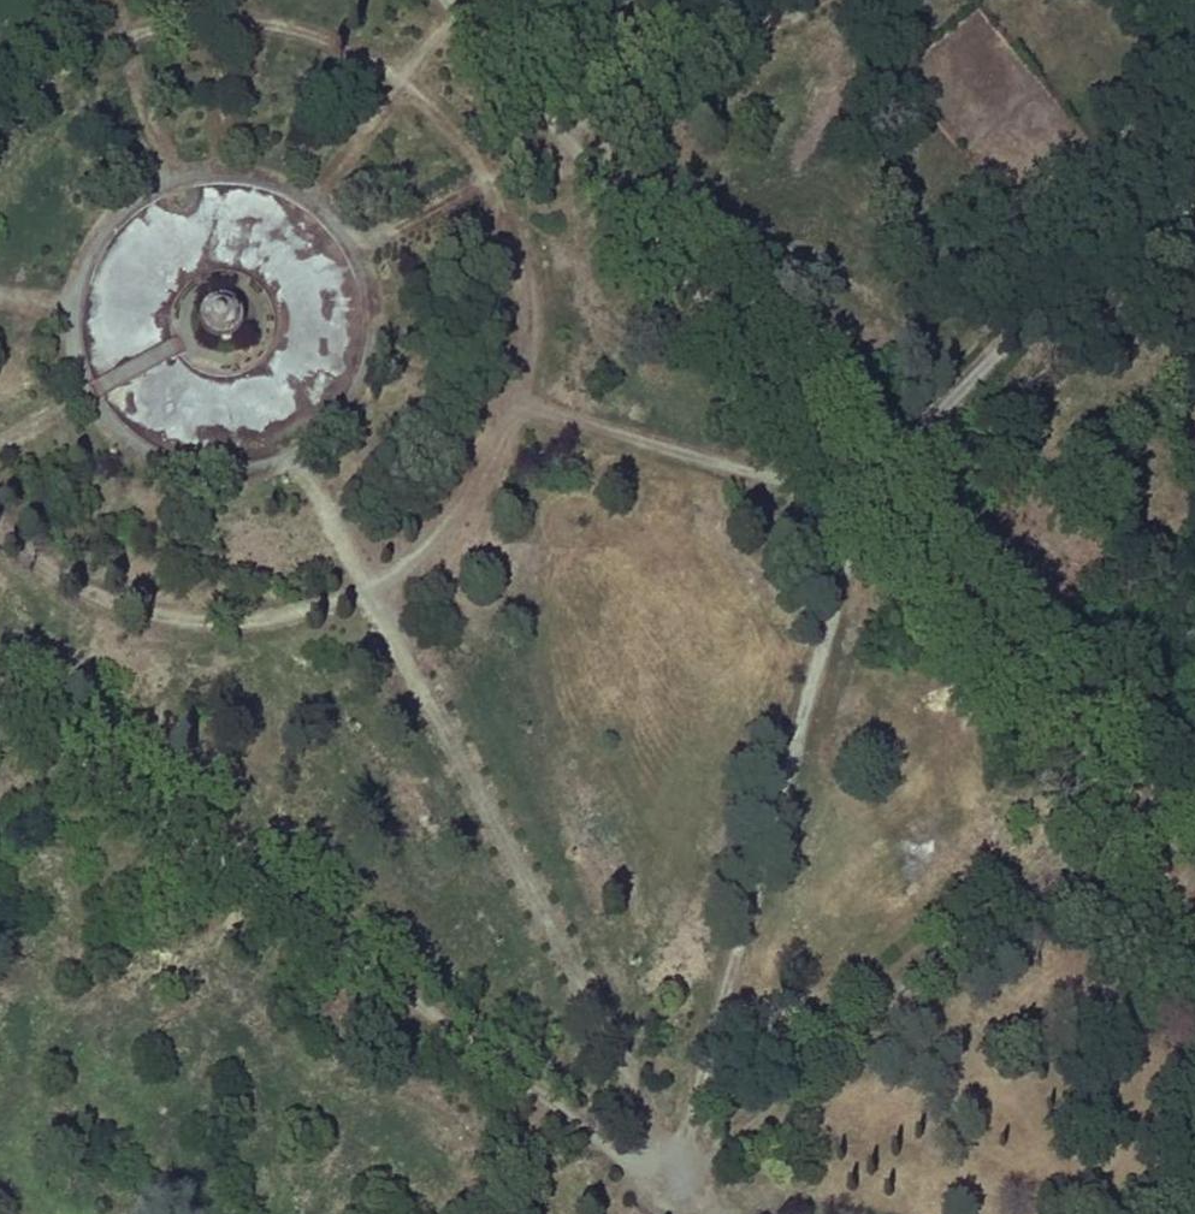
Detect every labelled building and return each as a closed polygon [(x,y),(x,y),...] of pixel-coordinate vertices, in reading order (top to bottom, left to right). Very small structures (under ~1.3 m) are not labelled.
[(240,326),(239,317),(234,309),(226,304),(217,304),(209,308),(203,315),(202,324),(205,333),(211,340),(220,342),(229,340),(236,334),(240,326)]
